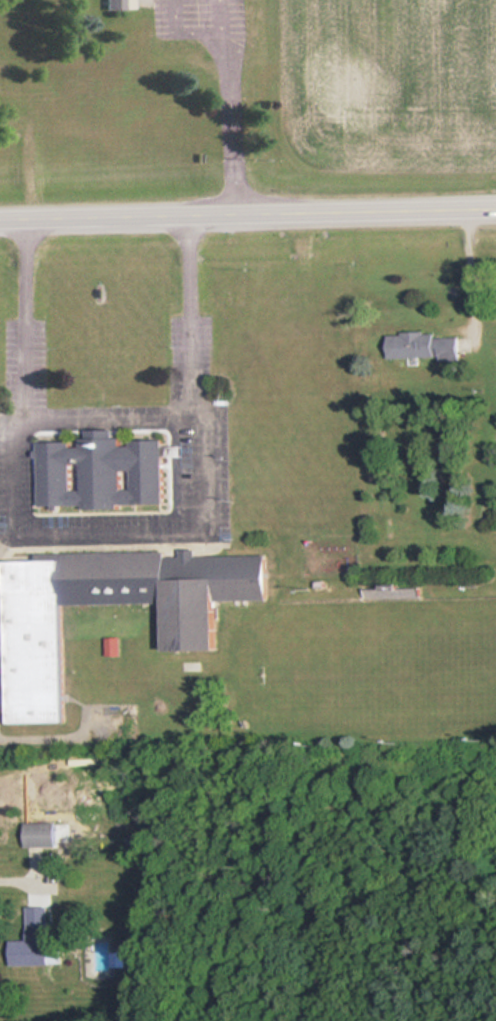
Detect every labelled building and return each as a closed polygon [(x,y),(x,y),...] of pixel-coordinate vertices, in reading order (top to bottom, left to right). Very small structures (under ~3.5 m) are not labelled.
[(106,9),(128,9),(128,0),(106,0),(106,9)] [(399,336),(443,336),(443,339),(468,339),(468,362),(445,362),(445,357),(399,358),(399,336)] [(48,440),(98,439),(98,431),(124,430),(124,439),(175,438),(176,507),(49,509),(48,440)] [(16,559),(275,554),(276,600),(230,601),(231,653),(177,654),(176,603),(77,605),(80,721),(20,722),(16,559)] [(365,587),(365,598),(420,598),(420,587),(365,587)] [(122,655),(122,637),(108,637),(109,656),(122,655)] [(58,846),(58,822),(27,822),(27,846),(58,846)] [(29,939),(13,939),(13,964),(51,963),(50,905),(28,906),(29,939)]
